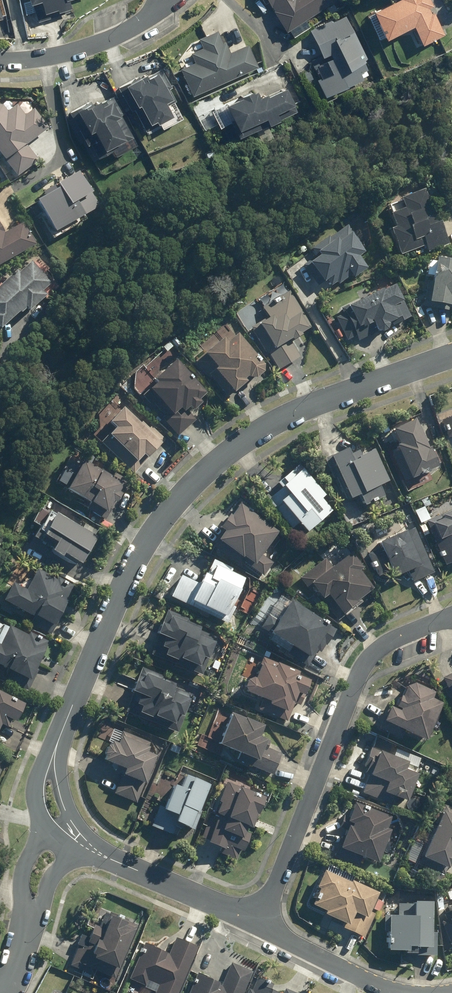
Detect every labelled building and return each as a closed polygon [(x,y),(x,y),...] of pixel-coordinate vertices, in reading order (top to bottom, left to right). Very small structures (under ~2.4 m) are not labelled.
[(280,32),(332,1),(332,0),(257,0),(259,3),(263,2),(266,7),(267,7),(269,11),(268,12),(280,32)] [(375,11),(388,39),(414,27),(423,45),(445,35),(434,12),(431,14),(429,8),(433,6),(430,0),(398,0),(375,11)] [(360,75),(341,21),(301,35),(320,89),(360,75)] [(175,63),(187,95),(258,69),(246,37),(175,63)] [(143,130),(173,117),(154,76),(125,89),(143,130)] [(133,140),(113,91),(69,109),(89,158),(133,140)] [(228,112),(236,131),(286,110),(277,91),(228,112)] [(13,178),(40,160),(29,144),(39,137),(38,135),(47,128),(33,108),(25,114),(17,103),(7,110),(0,100),(0,159),(13,178)] [(77,175),(33,199),(52,234),(97,210),(77,175)] [(426,187),(401,197),(405,207),(391,212),(396,226),(391,227),(402,254),(429,243),(432,251),(451,243),(451,240),(443,218),(439,220),(426,187)] [(37,242),(18,207),(0,216),(0,261),(37,242)] [(355,256),(363,250),(344,224),(326,237),(325,235),(308,247),(312,254),(300,264),(315,285),(322,280),(326,286),(332,281),(334,283),(347,274),(349,277),(363,267),(355,256)] [(451,261),(451,260),(431,257),(427,281),(425,281),(421,305),(446,310),(446,307),(451,308),(451,261)] [(59,287),(45,272),(42,275),(29,262),(18,273),(15,270),(0,285),(0,330),(1,331),(25,307),(29,311),(45,296),(47,298),(59,287)] [(390,283),(339,308),(342,313),(334,317),(346,340),(355,336),(357,340),(378,330),(380,331),(385,329),(386,326),(385,324),(389,322),(390,325),(408,316),(400,297),(397,298),(390,283)] [(276,370),(298,356),(288,341),(311,326),(287,290),(260,308),(266,316),(248,327),(265,354),(266,353),(276,370)] [(332,330),(336,336),(341,333),(337,327),(332,330)] [(259,363),(232,332),(222,341),(218,336),(199,352),(200,353),(191,361),(205,378),(207,376),(224,396),(247,377),(251,377),(259,370),(259,363)] [(176,348),(180,344),(174,336),(169,340),(176,348)] [(194,398),(201,392),(171,358),(148,378),(150,381),(142,388),(144,390),(138,395),(147,405),(150,403),(162,415),(160,417),(176,436),(194,420),(186,411),(197,401),(194,398)] [(95,441),(130,474),(162,439),(149,426),(146,429),(138,421),(135,425),(114,406),(100,421),(105,426),(99,433),(100,435),(95,441)] [(428,416),(390,432),(410,477),(448,460),(428,416)] [(381,443),(335,461),(353,505),(399,488),(381,443)] [(112,472),(109,478),(76,460),(60,489),(86,502),(82,508),(103,520),(117,495),(121,497),(129,482),(112,472)] [(305,462),(273,489),(306,530),(339,503),(305,462)] [(257,553),(272,532),(256,519),(258,517),(238,502),(235,505),(233,503),(224,516),(222,514),(213,528),(217,531),(211,540),(213,541),(209,546),(236,566),(240,560),(261,576),(271,563),(257,553)] [(432,517),(451,558),(451,557),(451,508),(432,517)] [(78,565),(94,537),(49,511),(38,530),(34,527),(28,536),(46,546),(44,549),(54,555),(56,552),(78,565)] [(426,522),(389,536),(404,575),(441,561),(426,522)] [(348,546),(317,575),(347,605),(378,576),(348,546)] [(167,596),(225,623),(232,608),(226,605),(238,578),(227,573),(229,568),(211,560),(203,575),(197,572),(193,583),(176,575),(167,596)] [(29,568),(19,590),(3,582),(0,589),(0,603),(0,604),(0,610),(9,615),(12,609),(30,617),(27,624),(48,634),(71,585),(54,577),(52,579),(29,568)] [(294,588),(271,627),(313,651),(336,612),(294,588)] [(187,620),(164,610),(158,624),(152,621),(148,632),(156,635),(148,653),(168,662),(167,662),(198,676),(214,638),(197,630),(198,627),(186,621),(187,620)] [(26,690),(31,680),(28,678),(45,644),(43,643),(45,641),(25,631),(23,635),(2,624),(0,628),(0,668),(7,671),(3,679),(26,690)] [(248,652),(238,686),(292,700),(301,666),(248,652)] [(392,716),(433,732),(451,683),(451,682),(412,667),(392,716)] [(162,677),(139,668),(133,682),(127,680),(123,691),(131,694),(124,712),(144,720),(143,721),(174,733),(189,695),(172,688),(174,684),(161,679),(162,677)] [(2,726),(5,720),(10,722),(19,703),(0,694),(0,725),(2,726)] [(237,709),(221,754),(259,767),(275,722),(237,709)] [(144,753),(148,742),(120,731),(114,744),(107,741),(99,761),(120,770),(118,775),(119,776),(112,794),(134,803),(153,756),(144,753)] [(386,735),(368,782),(407,797),(426,751),(386,735)] [(195,808),(205,784),(180,774),(175,787),(168,784),(151,826),(170,833),(173,826),(181,829),(182,827),(184,827),(185,826),(192,829),(200,810),(195,808)] [(248,827),(260,797),(234,787),(233,789),(221,783),(214,801),(215,801),(201,836),(205,838),(204,840),(218,846),(216,850),(233,857),(237,846),(242,848),(247,835),(240,832),(244,825),(248,827)] [(362,797),(347,840),(389,854),(403,810),(362,797)] [(428,843),(451,852),(451,801),(446,799),(428,843)] [(328,863),(311,902),(364,926),(381,887),(328,863)] [(401,895),(398,939),(438,941),(440,897),(401,895)] [(112,977),(135,925),(125,920),(126,919),(107,911),(106,913),(102,911),(96,926),(91,924),(85,937),(78,934),(73,943),(76,945),(68,963),(93,974),(95,970),(112,977)] [(196,946),(174,937),(167,954),(155,949),(155,948),(141,942),(126,978),(143,985),(146,980),(156,984),(152,992),(176,992),(196,946)] [(250,971),(229,962),(219,985),(208,980),(209,978),(195,972),(186,992),(241,992),(250,971)] [(260,981),(255,992),(288,992),(260,981)]
